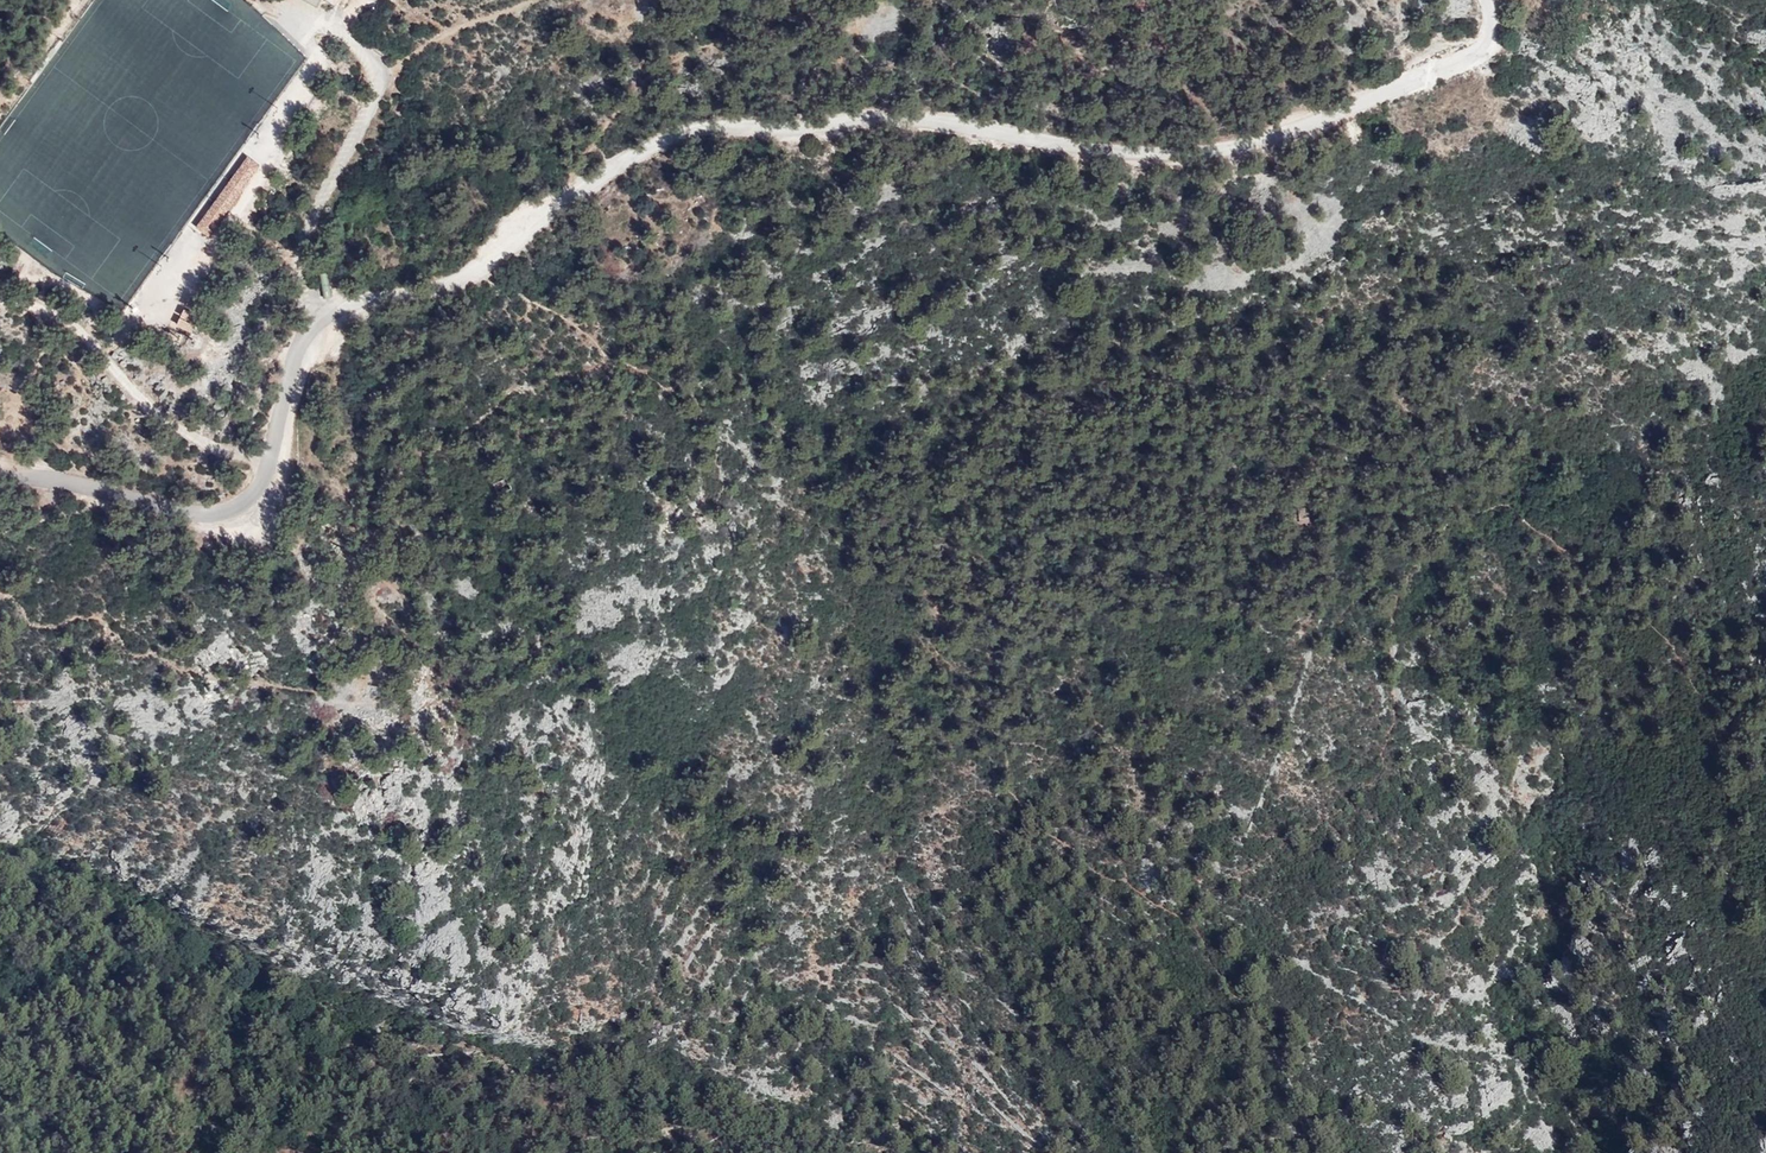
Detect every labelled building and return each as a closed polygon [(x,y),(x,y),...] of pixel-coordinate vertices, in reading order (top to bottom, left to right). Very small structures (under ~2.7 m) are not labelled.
[(260,164),(247,156),(196,226),(210,237),(260,164)] [(319,273),(323,297),(332,295),(328,271),(319,273)] [(199,299),(193,296),(188,306),(195,309),(199,299)] [(200,316),(186,309),(183,316),(198,322),(200,316)] [(197,324),(182,318),(179,325),(193,331),(197,324)]
